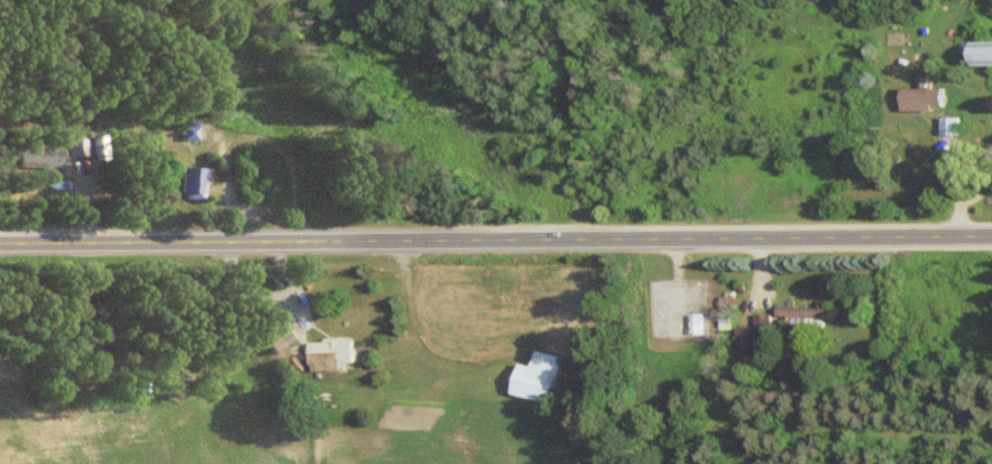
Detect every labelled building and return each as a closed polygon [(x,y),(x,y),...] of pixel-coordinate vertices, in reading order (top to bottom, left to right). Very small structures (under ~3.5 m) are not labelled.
[(991,68),(991,42),(977,42),(977,68),(991,68)] [(939,111),(939,88),(906,88),(906,111),(939,111)] [(958,136),(958,119),(944,119),(944,136),(958,136)] [(183,142),(200,142),(200,121),(183,121),(183,142)] [(68,158),(87,158),(86,140),(67,140),(68,158)] [(62,169),(62,149),(22,149),(22,169),(62,169)] [(183,170),(183,199),(205,199),(205,170),(183,170)] [(780,319),(827,319),(827,309),(780,309),(780,319)] [(691,336),(703,336),(703,315),(691,315),(691,336)] [(739,328),(739,353),(757,353),(757,338),(773,338),(773,315),(756,316),(756,328),(739,328)] [(314,345),(316,371),(361,368),(359,342),(314,345)] [(568,358),(538,352),(535,368),(525,366),(518,397),(559,405),(568,358)]
